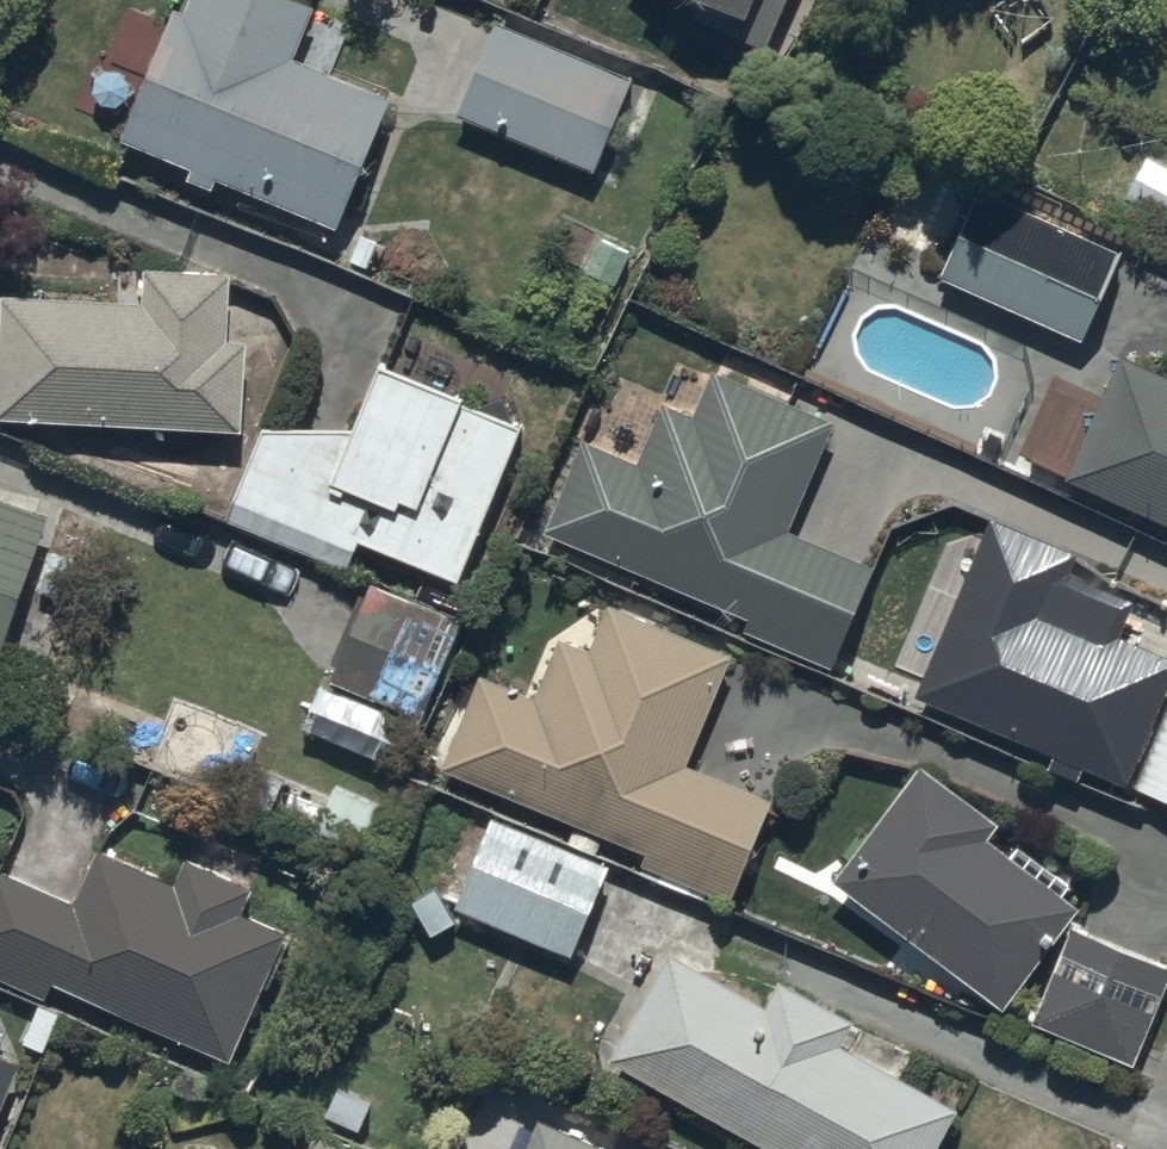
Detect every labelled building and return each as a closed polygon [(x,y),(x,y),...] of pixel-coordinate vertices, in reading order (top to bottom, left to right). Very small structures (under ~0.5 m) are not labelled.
[(120,126),(335,215),(389,85),(292,45),(310,0),(183,0),(183,1),(180,0),(173,0),(120,126)] [(698,2),(692,15),(766,46),(785,0),(692,0),(698,2)] [(495,14),(458,105),(593,161),(631,69),(495,14)] [(1148,158),(1125,199),(1165,221),(1166,218),(1166,168),(1148,158)] [(940,270),(1081,331),(1120,244),(979,182),(940,270)] [(0,329),(0,407),(240,419),(244,331),(225,330),(229,263),(144,259),(143,293),(2,286),(0,329)] [(1066,468),(1166,513),(1166,368),(1120,347),(1066,468)] [(359,530),(458,570),(520,414),(375,356),(350,419),(262,418),(224,512),(346,561),(359,530)] [(743,624),(830,659),(872,558),(785,522),(830,413),(712,364),(693,409),(663,396),(638,456),(583,433),(544,524),(749,609),(743,624)] [(48,504),(0,487),(0,642),(48,504)] [(1124,774),(1166,674),(1166,648),(1116,626),(1131,591),(1067,563),(1075,543),(991,507),(915,685),(1124,774)] [(462,612),(368,576),(329,679),(423,715),(462,612)] [(640,858),(729,894),(770,792),(684,758),(730,645),(607,596),(589,642),(558,630),(534,690),(479,668),(441,761),(646,844),(640,858)] [(406,717),(317,680),(299,724),(388,761),(406,717)] [(1135,779),(1166,792),(1166,698),(1135,779)] [(920,758),(834,872),(1002,998),(1077,898),(984,829),(995,815),(920,758)] [(454,900),(571,948),(608,859),(491,810),(454,900)] [(45,990),(53,972),(228,1050),(283,926),(238,906),(250,880),(186,852),(175,877),(99,843),(75,897),(0,863),(0,970),(45,990)] [(1035,1017),(1133,1056),(1166,971),(1166,960),(1073,922),(1035,1017)] [(786,1148),(930,1148),(957,1101),(841,1036),(854,1013),(779,971),(764,998),(669,945),(610,1052),(786,1148)] [(19,1056),(0,1048),(0,1102),(19,1056)] [(613,1143),(539,1111),(523,1148),(610,1148),(613,1143)]
